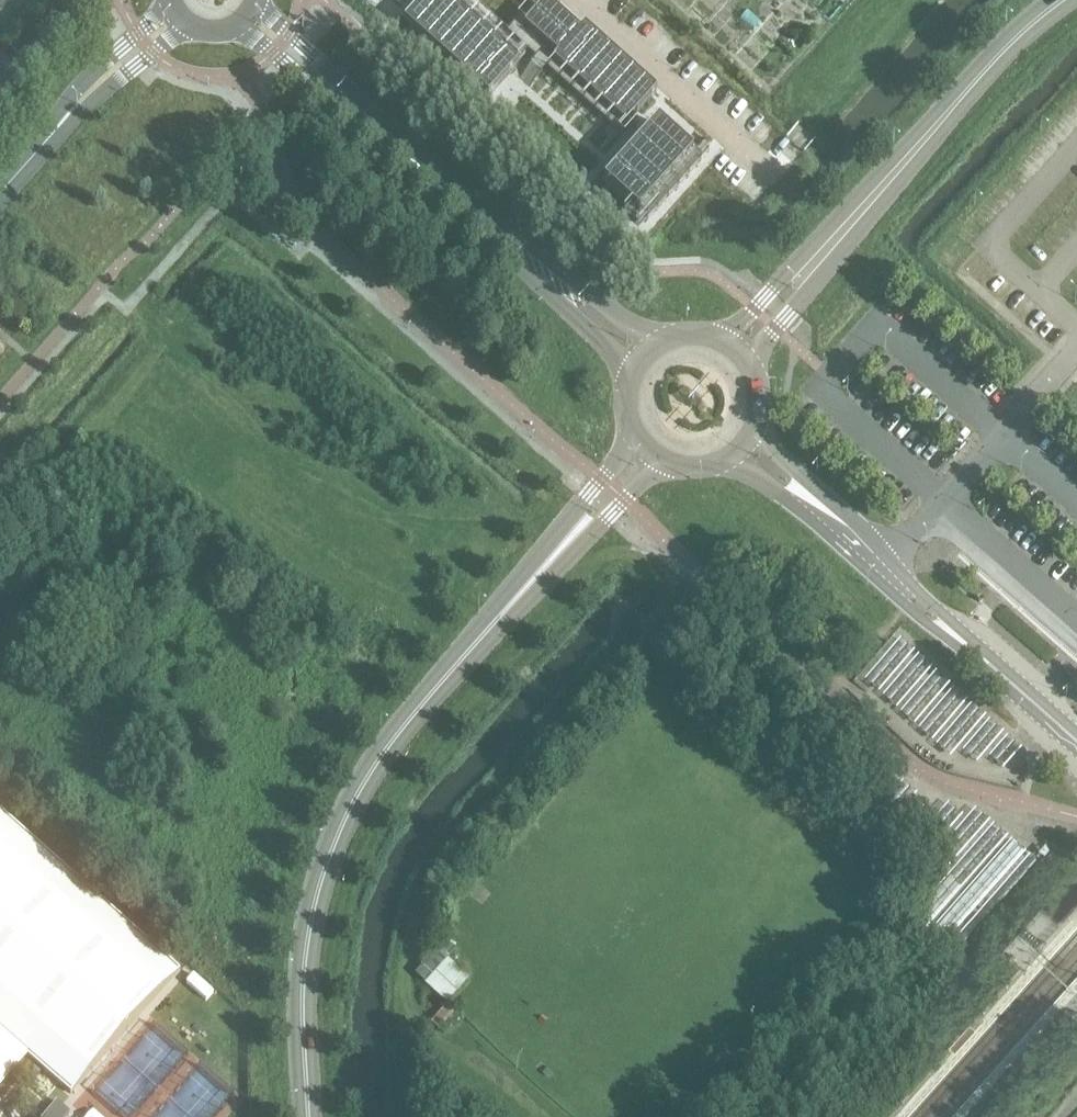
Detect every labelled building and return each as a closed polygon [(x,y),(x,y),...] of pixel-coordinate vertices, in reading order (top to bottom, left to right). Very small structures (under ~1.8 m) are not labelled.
[(463,0),(425,0),(407,20),(405,22),(477,87),(488,97),(525,56),(463,0)] [(657,92),(585,28),(580,33),(579,31),(547,3),(525,28),(558,57),(548,69),(549,70),(560,80),(561,81),(571,90),(573,91),(583,100),(585,102),(595,111),(596,112),(607,122),(608,123),(620,133),(657,92)] [(648,220),(700,162),(661,127),(658,125),(604,185),(607,187),(610,190),(628,206),(643,220),(646,222),(648,220)] [(914,653),(901,641),(864,683),(878,695),(914,653)] [(932,670),(918,658),(882,699),(895,711),(932,670)] [(1076,673),(1076,671),(1065,660),(1060,666),(1073,678),(1076,673)] [(950,686),(936,674),(900,715),(913,727),(950,686)] [(968,702),(954,690),(918,732),(931,743),(968,702)] [(985,719),(971,707),(935,748),(948,760),(985,719)] [(1003,734),(989,723),(963,753),(977,765),(1003,734)] [(1020,750),(1007,739),(989,759),(1003,770),(1020,750)] [(890,823),(917,791),(903,779),(876,811),(890,823)] [(907,839),(935,808),(921,795),(893,827),(907,839)] [(927,855),(963,814),(949,801),(913,843),(927,855)] [(945,870),(990,819),(976,807),(931,858),(945,870)] [(0,811),(0,1077),(23,1050),(32,1058),(32,1059),(71,1094),(180,971),(0,811)] [(962,887),(1008,834),(994,823),(949,876),(962,887)] [(1050,853),(1045,847),(1038,855),(1044,858),(1050,853)] [(1037,861),(1030,854),(949,947),(956,953),(1037,861)] [(446,1003),(469,978),(447,958),(455,949),(445,941),(415,973),(424,982),(424,983),(446,1003)] [(455,1010),(447,1003),(430,1023),(438,1030),(455,1010)] [(983,1021),(978,1016),(957,1039),(963,1044),(983,1021)] [(1024,1058),(1018,1053),(998,1076),(1003,1081),(1024,1058)] [(70,1113),(58,1102),(44,1116),(66,1116),(70,1113)]
